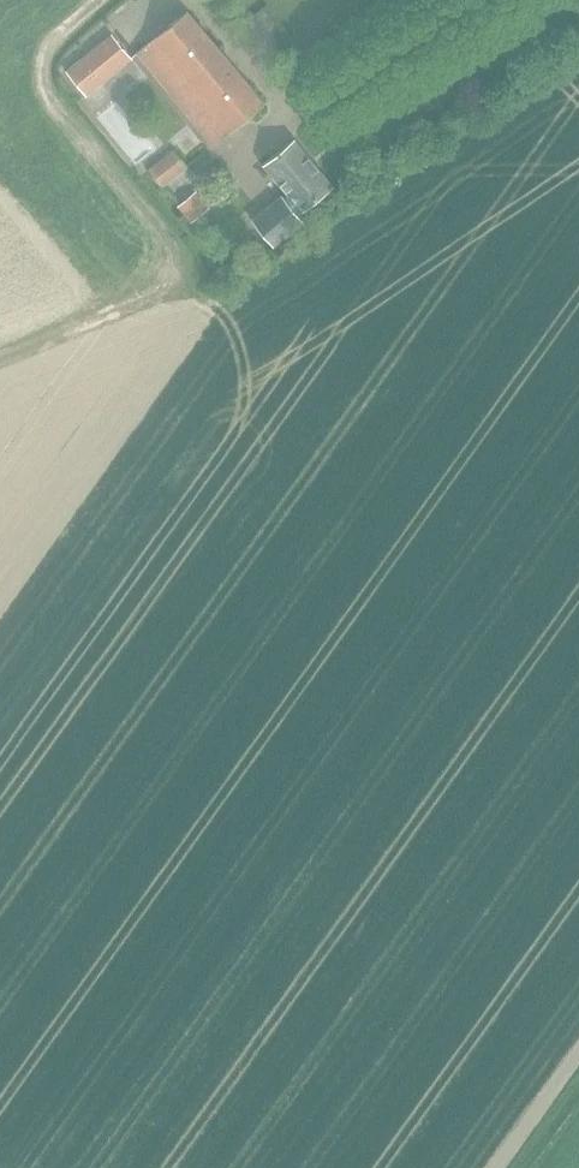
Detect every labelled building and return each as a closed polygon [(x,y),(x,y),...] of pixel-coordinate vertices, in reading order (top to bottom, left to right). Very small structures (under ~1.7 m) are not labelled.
[(211,144),(261,103),(186,12),(136,53),(211,144)] [(131,58),(111,34),(66,70),(85,94),(131,58)] [(281,195),(253,218),(274,244),(302,221),(296,214),(300,210),(330,186),(293,141),(263,165),(290,197),(285,200),(281,195)] [(172,148),(148,169),(162,186),(187,166),(172,148)] [(177,205),(191,222),(209,206),(196,190),(177,205)]
